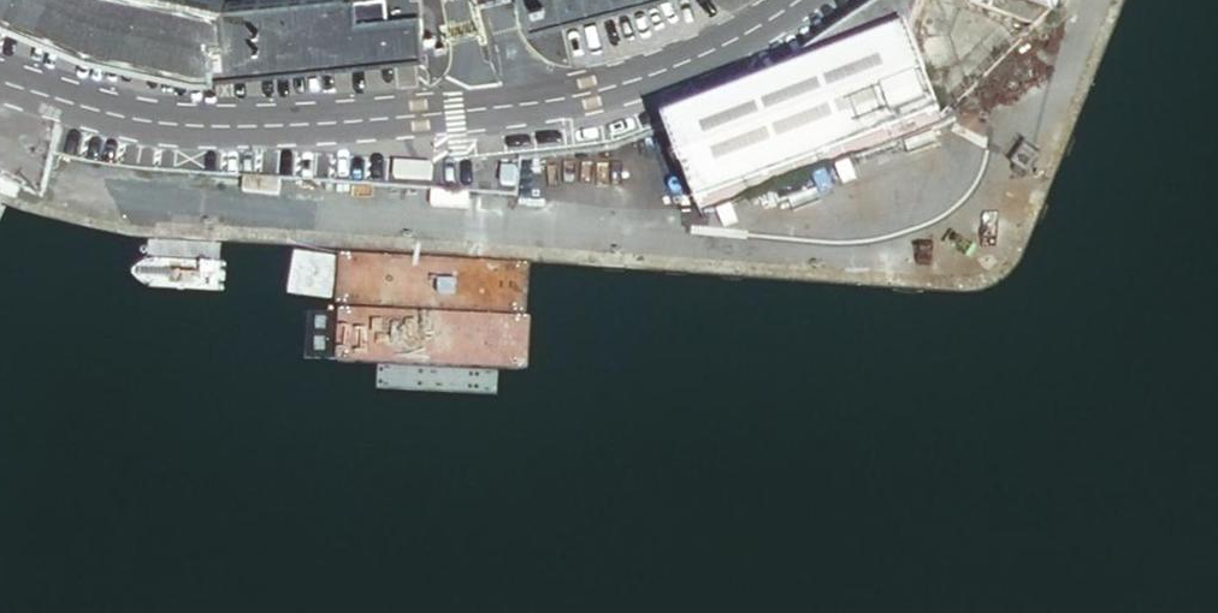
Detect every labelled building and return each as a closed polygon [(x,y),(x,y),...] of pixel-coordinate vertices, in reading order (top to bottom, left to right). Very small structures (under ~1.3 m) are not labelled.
[(90,54),(203,75),(339,65),(428,57),(426,53),(426,51),(421,13),(360,19),(358,0),(269,0),(233,3),(215,0),(0,0),(0,18),(90,54)] [(360,19),(421,13),(420,0),(358,0),(360,19)] [(529,25),(529,27),(639,0),(522,0),(529,25)] [(947,124),(939,108),(924,75),(911,45),(929,0),(898,0),(763,94),(765,99),(668,137),(702,221),(947,124)] [(1052,23),(1061,0),(994,0),(1052,23)]
